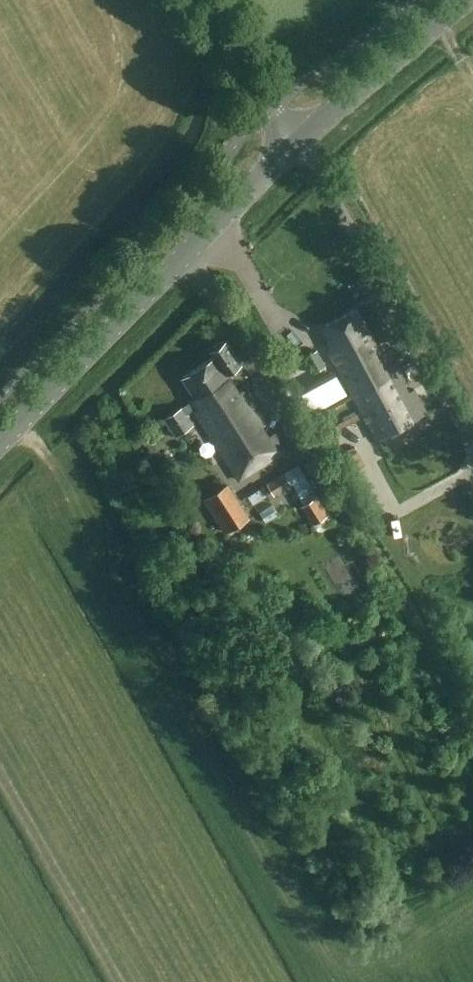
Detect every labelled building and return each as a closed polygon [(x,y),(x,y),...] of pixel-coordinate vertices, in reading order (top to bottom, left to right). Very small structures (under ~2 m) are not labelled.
[(407,383),(410,381),(398,360),(387,363),(380,351),(385,348),(380,340),(399,330),(378,291),(358,301),(366,314),(362,316),(358,308),(322,326),(333,346),(328,349),(378,439),(426,413),(413,388),(410,389),(407,383)] [(239,479),(285,449),(275,432),(268,436),(261,425),(267,421),(246,387),(239,392),(226,372),(228,370),(231,374),(239,368),(237,365),(240,363),(226,340),(224,341),(221,341),(213,346),(213,349),(211,350),(214,355),(182,376),(196,398),(165,417),(176,435),(193,424),(186,413),(193,409),(239,479)] [(284,471),(267,482),(274,494),(291,483),(284,471)] [(247,513),(227,483),(199,501),(219,531),(247,513)] [(329,513),(317,495),(300,505),(312,523),(329,513)] [(269,516),(281,508),(275,499),(263,506),(269,516)] [(342,577),(349,573),(356,586),(369,579),(354,549),(333,560),(342,577)] [(446,592),(433,599),(441,611),(453,604),(446,592)]
